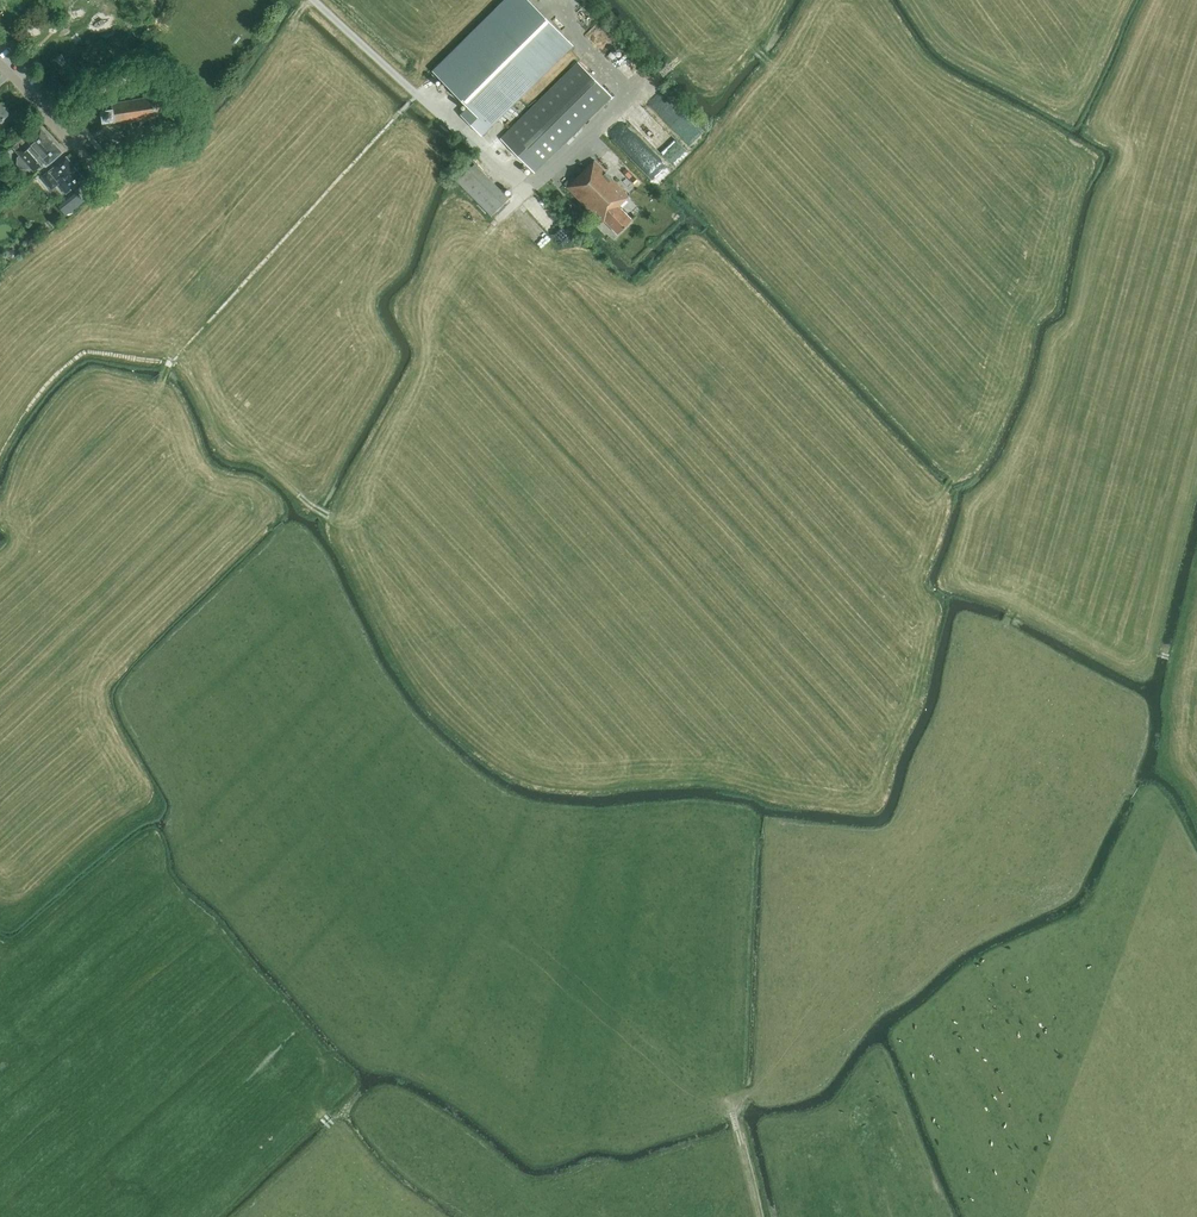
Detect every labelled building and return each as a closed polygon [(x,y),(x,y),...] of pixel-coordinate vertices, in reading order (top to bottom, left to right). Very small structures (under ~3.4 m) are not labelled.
[(435,71),(469,106),(461,114),(480,133),(571,43),(528,0),(507,0),(435,71)] [(501,138),(524,162),(535,172),(612,96),(578,62),(501,138)] [(150,96),(148,96),(111,103),(112,107),(101,108),(103,120),(113,119),(114,123),(153,117),(154,117),(155,116),(157,115),(158,114),(159,113),(160,111),(160,110),(161,109),(161,107),(161,106),(161,105),(160,103),(160,102),(159,100),(158,100),(157,99),(157,98),(156,97),(154,97),(153,96),(151,96),(150,96)] [(9,113),(0,103),(0,121),(9,113)] [(192,127),(202,124),(200,118),(190,121),(192,127)] [(62,151),(41,127),(37,131),(34,128),(12,147),(19,155),(17,157),(17,163),(21,168),(27,168),(30,166),(34,171),(46,161),(48,163),(62,151)] [(84,178),(71,162),(66,156),(48,171),(42,176),(52,189),(58,184),(66,193),(84,178)] [(594,160),(592,162),(589,165),(580,157),(568,169),(576,178),(567,187),(601,223),(604,220),(617,233),(631,219),(619,206),(629,196),(594,160)] [(492,215),(508,197),(474,163),(457,180),(492,215)] [(75,208),(70,202),(62,208),(67,214),(75,208)]
